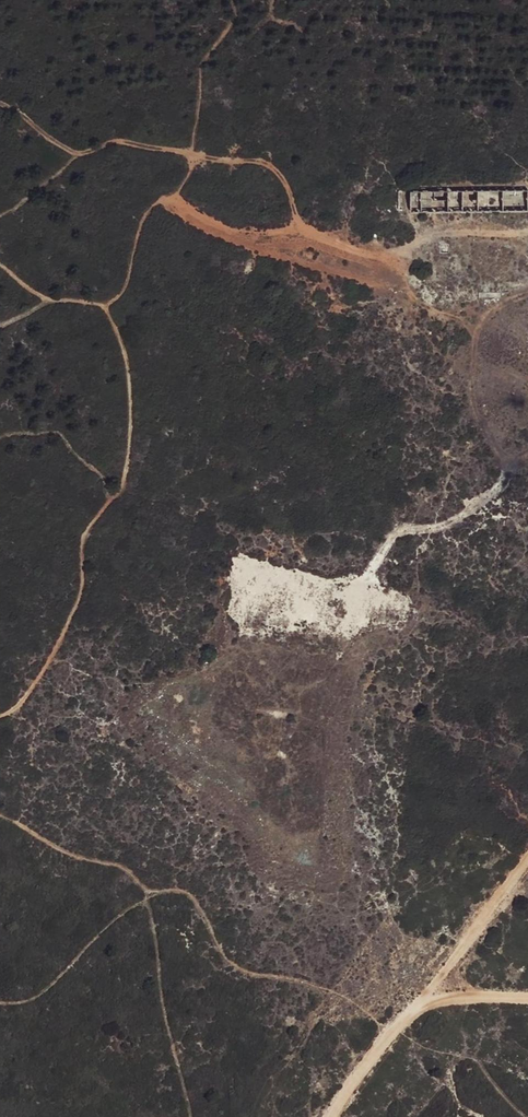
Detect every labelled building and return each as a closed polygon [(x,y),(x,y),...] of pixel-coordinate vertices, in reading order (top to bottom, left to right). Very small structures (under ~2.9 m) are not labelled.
[(398,186),(397,212),(527,205),(527,202),(527,187),(398,186)]
